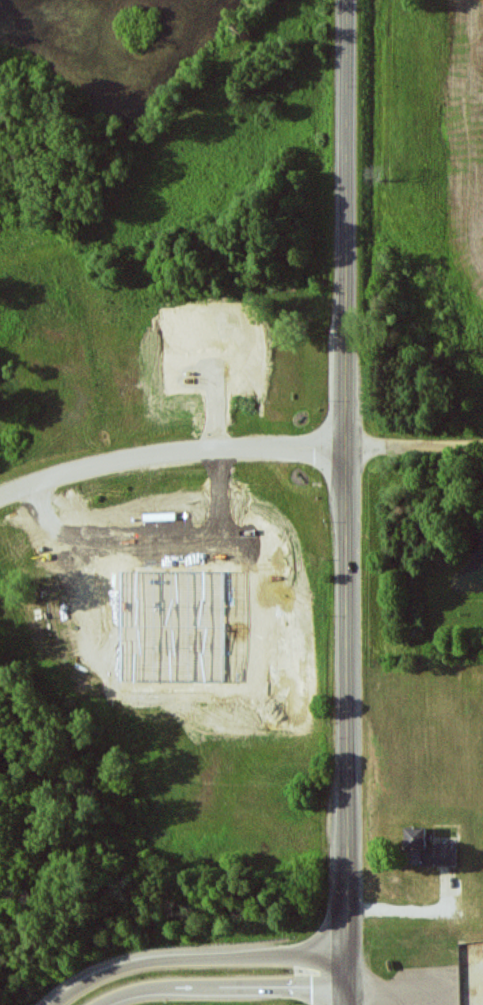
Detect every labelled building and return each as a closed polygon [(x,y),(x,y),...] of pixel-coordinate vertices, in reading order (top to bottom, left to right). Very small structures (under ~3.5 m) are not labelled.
[(458,866),(458,846),(428,845),(429,828),(409,828),(408,865),(458,866)]
